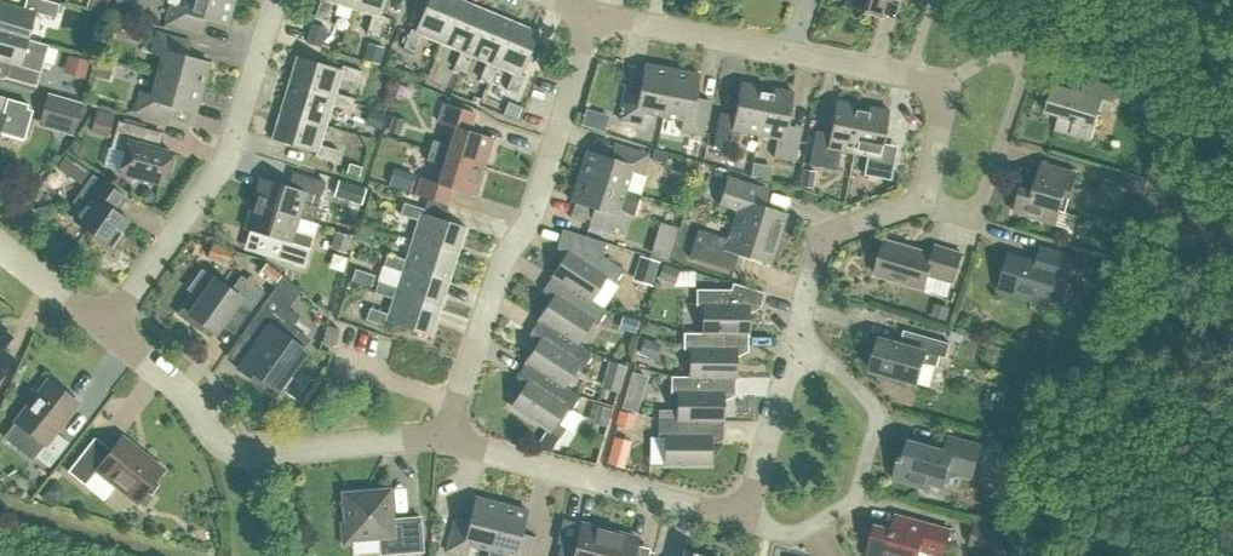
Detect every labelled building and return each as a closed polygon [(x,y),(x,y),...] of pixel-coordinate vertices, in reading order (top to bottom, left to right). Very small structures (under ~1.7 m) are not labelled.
[(28,40),(36,13),(56,19),(60,4),(45,0),(26,0),(24,9),(0,2),(0,32),(28,40)] [(113,11),(124,15),(128,0),(127,0),(116,0),(113,11)] [(201,33),(205,19),(228,26),(235,0),(185,0),(183,6),(172,3),(167,24),(201,33)] [(352,9),(355,0),(320,0),(315,18),(327,22),(333,3),(352,9)] [(379,37),(385,17),(381,15),(385,0),(355,0),(352,9),(372,15),(366,33),(379,37)] [(459,0),(428,0),(415,31),(411,29),(403,47),(415,52),(422,35),(441,43),(459,0)] [(485,11),(460,0),(459,0),(441,43),(460,51),(453,68),(460,71),(485,11)] [(845,6),(862,11),(861,12),(866,14),(866,13),(879,17),(884,0),(846,0),(845,6)] [(486,82),(511,22),(485,11),(460,71),(465,73),(472,56),(487,62),(479,79),(486,82)] [(506,90),(517,95),(525,77),(521,75),(538,33),(511,22),(486,82),(491,84),(498,67),(513,73),(506,90)] [(327,29),(311,24),(305,44),(321,48),(327,29)] [(37,87),(41,72),(20,67),(28,40),(0,32),(0,61),(8,64),(4,78),(37,87)] [(156,75),(203,88),(210,62),(187,56),(191,42),(157,32),(151,53),(162,56),(156,75)] [(366,41),(360,59),(379,65),(385,47),(366,41)] [(297,56),(289,84),(353,104),(354,99),(335,93),(340,78),(359,84),(363,72),(342,66),(341,70),(297,56)] [(644,113),(663,116),(672,69),(644,64),(640,87),(625,85),(619,119),(642,124),(644,113)] [(680,131),(703,136),(710,101),(695,98),(700,74),(672,69),(663,116),(682,120),(680,131)] [(134,112),(169,122),(173,107),(196,114),(203,88),(156,75),(151,94),(140,91),(134,112)] [(1059,115),(1055,129),(1092,140),(1101,108),(1112,111),(1119,88),(1085,79),(1082,88),(1054,80),(1045,111),(1059,115)] [(739,131),(758,135),(766,93),(759,92),(760,86),(740,82),(733,120),(719,117),(713,146),(735,150),(739,131)] [(281,111),(326,125),(332,105),(350,111),(353,104),(289,84),(281,111)] [(773,158),(795,162),(800,133),(786,130),(793,92),(773,88),(772,94),(766,93),(758,135),(777,139),(773,158)] [(46,92),(36,125),(71,135),(80,102),(46,92)] [(19,136),(28,104),(0,97),(0,131),(19,136)] [(507,100),(502,111),(518,118),(523,107),(507,100)] [(839,151),(853,153),(861,111),(854,110),(856,104),(836,100),(828,138),(814,136),(809,164),(836,170),(839,151)] [(429,150),(484,167),(493,139),(470,131),(475,114),(443,104),(438,122),(455,127),(449,145),(432,140),(429,150)] [(863,175),(890,180),(896,151),(881,148),(888,110),(868,107),(867,112),(861,111),(853,153),(867,156),(863,175)] [(117,123),(110,108),(95,115),(103,130),(117,123)] [(384,114),(372,110),(368,126),(379,129),(384,114)] [(314,156),(335,163),(339,150),(320,144),(326,125),(281,111),(272,139),(316,152),(314,156)] [(125,152),(120,172),(164,184),(172,153),(145,146),(149,129),(118,121),(111,148),(125,152)] [(579,176),(625,191),(631,172),(642,175),(648,155),(614,144),(610,158),(587,151),(579,176)] [(415,195),(447,205),(452,188),(475,196),(484,167),(429,150),(426,161),(443,166),(437,183),(421,178),(415,195)] [(651,161),(662,164),(665,154),(654,151),(651,161)] [(1066,212),(1077,173),(1042,163),(1034,192),(1021,189),(1015,212),(1056,224),(1060,210),(1066,212)] [(349,164),(345,175),(358,179),(362,168),(349,164)] [(77,165),(68,177),(80,185),(89,173),(77,165)] [(799,188),(813,191),(816,173),(802,170),(799,188)] [(97,237),(95,240),(112,252),(124,235),(122,233),(129,221),(111,208),(109,203),(117,192),(92,175),(72,202),(82,209),(74,221),(97,237)] [(1122,188),(1137,193),(1141,180),(1126,175),(1122,188)] [(589,223),(623,234),(630,213),(619,210),(625,191),(579,176),(571,202),(593,209),(589,223)] [(737,210),(732,225),(776,239),(778,231),(781,232),(787,214),(763,206),(768,190),(727,177),(718,204),(737,210)] [(255,204),(299,218),(303,203),(317,207),(321,196),(260,178),(255,196),(258,197),(255,204)] [(348,199),(352,184),(338,180),(334,195),(348,199)] [(412,240),(457,255),(466,227),(422,213),(424,209),(404,202),(400,215),(419,221),(412,240)] [(245,229),(310,249),(313,237),(295,231),(299,218),(255,204),(253,212),(250,211),(245,229)] [(728,239),(697,230),(688,257),(733,270),(737,255),(770,265),(776,247),(773,246),(776,239),(732,225),(728,239)] [(330,250),(346,255),(351,238),(335,233),(330,250)] [(568,251),(552,276),(591,301),(591,300),(606,278),(611,282),(621,268),(602,256),(606,243),(574,233),(568,251)] [(385,261),(448,282),(457,255),(412,240),(406,260),(387,254),(385,261)] [(963,254),(936,246),(934,255),(886,241),(876,274),(925,289),(929,275),(954,282),(963,254)] [(652,246),(649,256),(668,262),(671,252),(652,246)] [(1035,296),(1051,301),(1058,279),(1071,283),(1078,258),(1050,249),(1045,265),(1009,254),(998,290),(1033,300),(1035,296)] [(658,262),(639,255),(631,279),(650,285),(658,262)] [(376,288),(439,309),(448,282),(385,261),(383,266),(402,272),(397,287),(378,281),(376,288)] [(658,281),(675,286),(680,270),(663,265),(658,281)] [(354,269),(351,280),(371,287),(374,276),(354,269)] [(215,333),(234,306),(247,316),(264,292),(241,275),(230,290),(215,279),(201,299),(194,293),(191,297),(190,297),(178,314),(196,327),(201,331),(205,325),(215,333)] [(307,337),(301,333),(292,326),(299,317),(288,309),(288,308),(284,306),(298,288),(284,276),(263,305),(238,339),(239,339),(244,333),(257,343),(240,366),(239,368),(262,385),(265,381),(277,390),(305,352),(299,348),(307,337)] [(554,295),(539,319),(577,344),(592,321),(598,325),(607,311),(591,300),(591,301),(552,276),(544,289),(554,295)] [(702,334),(748,334),(748,306),(760,306),(764,293),(732,283),(731,290),(696,289),(696,306),(703,306),(702,333),(702,334)] [(387,322),(430,336),(439,309),(376,288),(374,293),(393,299),(388,314),(369,308),(366,320),(386,326),(387,322)] [(622,317),(618,331),(635,336),(638,322),(622,317)] [(541,339),(525,362),(563,387),(564,387),(578,364),(584,368),(593,354),(577,344),(539,319),(530,332),(541,339)] [(339,330),(327,326),(322,343),(334,346),(339,330)] [(15,360),(1,349),(11,338),(0,329),(0,378),(15,360)] [(910,331),(906,345),(880,338),(872,370),(918,383),(924,363),(938,367),(941,356),(947,357),(951,343),(910,331)] [(690,377),(735,378),(735,349),(748,349),(748,334),(702,334),(702,333),(683,333),(683,350),(690,350),(690,377)] [(638,355),(656,361),(661,346),(643,340),(638,355)] [(511,406),(550,431),(565,408),(571,411),(580,397),(564,387),(563,387),(525,362),(517,375),(527,382),(511,406)] [(599,389),(617,395),(625,367),(607,362),(599,389)] [(630,378),(626,391),(640,395),(646,377),(631,373),(630,378)] [(677,421),(723,421),(723,393),(735,393),(735,378),(690,377),(671,376),(670,393),(677,393),(677,420),(677,421)] [(35,456),(49,467),(69,443),(55,432),(79,403),(49,379),(15,422),(44,445),(35,456)] [(587,423),(605,428),(610,410),(588,404),(585,413),(590,414),(587,423)] [(617,423),(631,427),(634,416),(621,412),(617,423)] [(664,465),(710,465),(710,436),(723,436),(723,421),(677,421),(677,420),(658,420),(658,437),(665,437),(664,465)] [(97,470),(137,502),(163,470),(121,437),(108,454),(92,441),(68,471),(85,485),(97,470)] [(905,457),(901,456),(894,479),(925,488),(926,482),(945,487),(950,471),(973,478),(983,446),(950,437),(946,452),(909,441),(905,457)] [(984,469),(998,473),(1004,449),(991,446),(984,469)] [(624,466),(627,455),(610,450),(607,461),(606,464),(623,469),(624,466)] [(54,482),(40,498),(50,507),(55,502),(60,495),(61,488),(54,482)] [(340,504),(344,507),(344,523),(341,523),(343,545),(352,544),(352,540),(379,539),(380,552),(395,551),(395,554),(423,552),(421,523),(393,525),(390,489),(342,493),(343,501),(340,504)] [(501,504),(475,497),(469,520),(455,516),(446,551),(466,555),(467,555),(470,546),(489,550),(488,555),(501,504)] [(536,537),(522,534),(528,510),(501,504),(488,555),(531,555),(536,537)] [(944,555),(951,530),(909,518),(905,533),(877,525),(868,555),(920,555),(922,550),(944,555)] [(973,545),(1006,554),(1012,532),(979,523),(973,545)] [(609,531),(581,524),(575,549),(561,545),(558,555),(602,555),(609,531)] [(638,538),(609,531),(602,555),(633,555),(638,538)]
